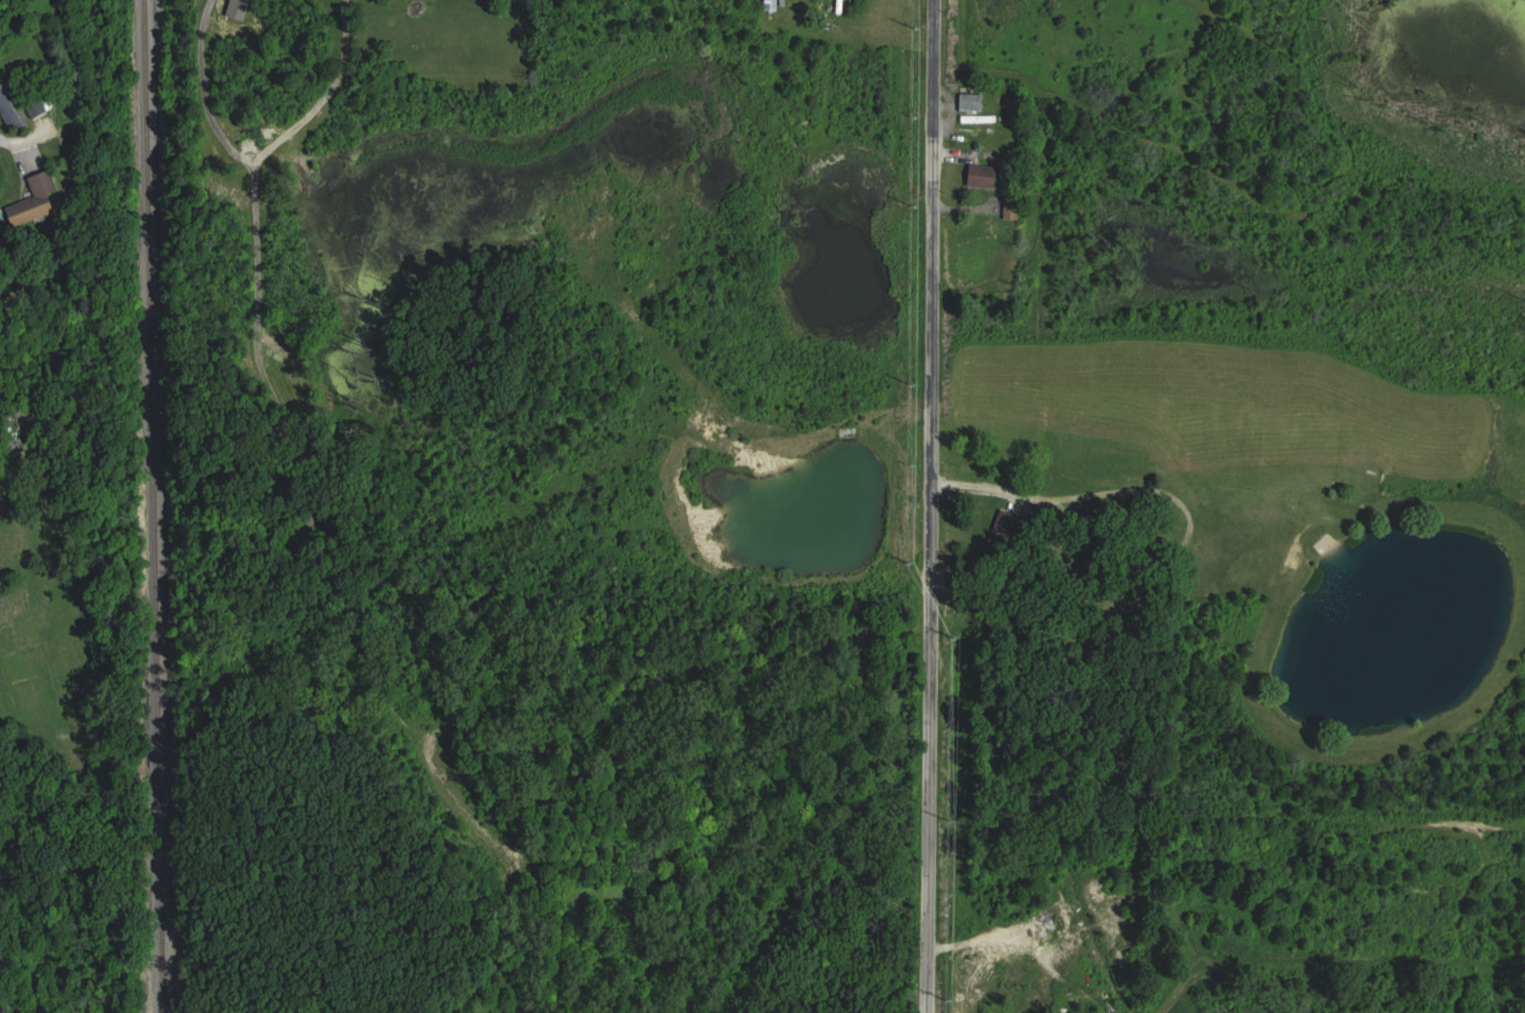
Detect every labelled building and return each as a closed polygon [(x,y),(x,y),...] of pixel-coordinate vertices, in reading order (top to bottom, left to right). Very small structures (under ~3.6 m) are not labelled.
[(15,132),(33,122),(10,82),(0,88),(0,107),(15,132)] [(986,111),(986,94),(962,94),(962,111),(986,111)] [(48,112),(43,99),(30,105),(35,117),(48,112)] [(1002,164),(973,167),(975,188),(1004,185),(1002,164)] [(8,207),(15,229),(61,215),(54,193),(8,207)] [(1024,220),(1024,196),(1008,196),(1008,220),(1024,220)]
